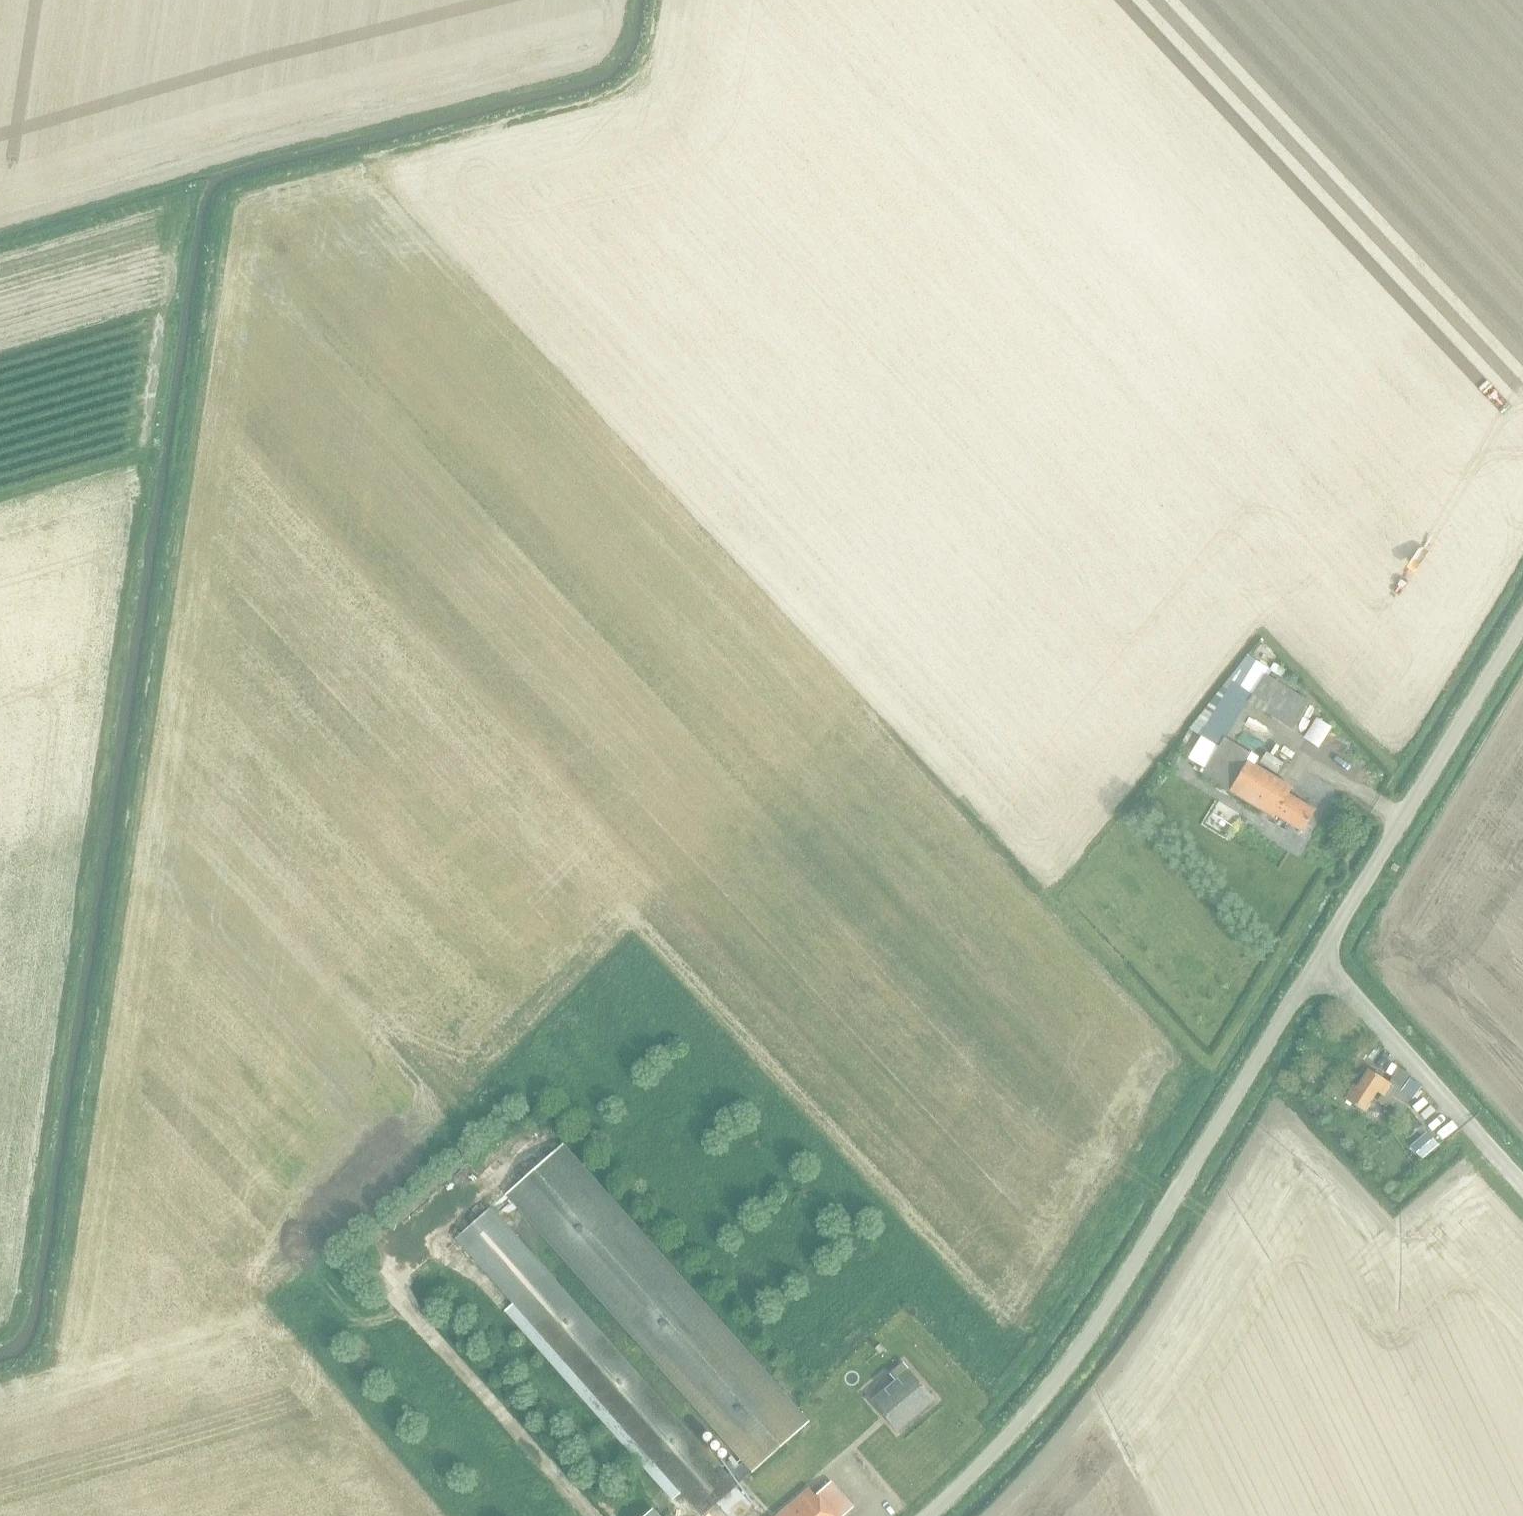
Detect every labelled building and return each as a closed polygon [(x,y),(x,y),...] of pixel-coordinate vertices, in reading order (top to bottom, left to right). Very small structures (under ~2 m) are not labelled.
[(1247,702),(1292,729),(1308,702),(1264,674),(1247,702)] [(1309,736),(1329,742),(1335,720),(1316,714),(1309,736)] [(1275,815),(1302,831),(1314,810),(1288,794),(1291,788),(1247,761),(1251,754),(1224,737),(1202,774),(1273,818),(1275,815)] [(1304,738),(1292,745),(1301,760),(1313,753),(1304,738)] [(1400,1119),(1422,1086),(1393,1062),(1387,1071),(1392,1076),(1389,1081),(1368,1068),(1356,1086),(1352,1083),(1342,1098),(1361,1111),(1373,1090),(1380,1095),(1376,1101),(1385,1108),(1388,1103),(1397,1109),(1393,1114),(1400,1119)] [(724,1465),(739,1483),(808,1422),(563,1143),(505,1195),(733,1454),(728,1458),(729,1460),(724,1465)] [(747,1504),(486,1208),(454,1236),(699,1514),(712,1502),(724,1515),(733,1515),(747,1504)] [(903,1363),(889,1374),(895,1380),(871,1401),(897,1431),(934,1399),(903,1363)] [(849,1509),(825,1482),(811,1495),(803,1486),(769,1515),(841,1515),(849,1509)]
